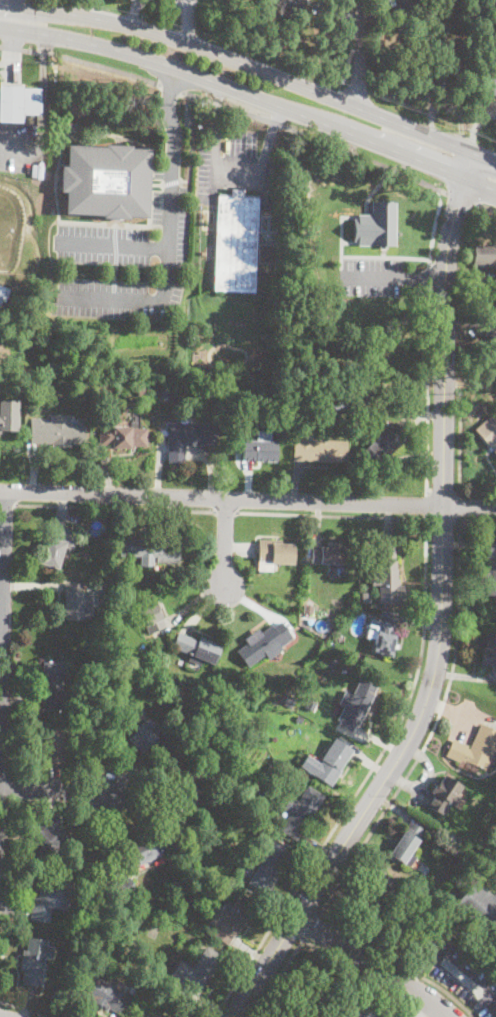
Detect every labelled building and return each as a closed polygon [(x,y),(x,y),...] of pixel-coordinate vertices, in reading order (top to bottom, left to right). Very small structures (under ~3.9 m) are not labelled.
[(268,4),(269,0),(305,0),(302,13),(268,4)] [(392,11),(387,0),(413,0),(418,12),(394,21),(391,12),(392,11)] [(491,71),(495,73),(495,96),(483,92),(491,71)] [(22,121),(0,121),(0,85),(10,85),(23,85),(23,89),(41,89),(40,114),(22,114),(22,121)] [(132,144),(132,147),(151,148),(148,216),(128,215),(128,218),(102,217),(102,214),(65,212),(66,191),(60,190),(61,165),(67,165),(68,144),(106,145),(106,143),(132,144)] [(243,196),(259,197),(254,292),(214,290),(218,195),(232,196),(232,193),(243,194),(243,196)] [(396,200),(395,244),(387,244),(387,247),(380,247),(380,244),(358,244),(358,240),(354,240),(354,218),(358,218),(358,213),(372,214),(372,200),(396,200)] [(493,244),(495,244),(495,267),(489,266),(489,265),(474,264),(475,245),(493,246),(493,244)] [(1,299),(4,300),(8,287),(0,284),(0,302),(1,299)] [(148,394),(138,394),(138,386),(147,386),(148,394)] [(253,401),(245,401),(245,387),(253,387),(253,401)] [(170,390),(170,397),(160,396),(161,389),(170,390)] [(348,408),(334,409),(333,403),(347,401),(348,408)] [(15,430),(0,429),(0,410),(16,411),(15,430)] [(70,422),(77,422),(77,418),(84,418),(84,443),(69,443),(69,447),(53,446),(53,443),(31,443),(32,419),(41,419),(41,422),(51,422),(51,414),(71,414),(70,422)] [(492,416),(495,421),(495,455),(475,430),(492,416)] [(408,437),(386,458),(384,456),(371,467),(358,453),(396,422),(408,437)] [(215,425),(215,447),(186,446),(185,463),(168,463),(169,423),(215,425)] [(147,428),(146,447),(100,445),(101,427),(147,428)] [(349,441),(348,462),(292,460),(293,430),(312,431),(311,439),(349,441)] [(276,441),(275,461),(254,461),(254,457),(241,457),(241,440),(276,441)] [(76,537),(73,549),(64,547),(58,568),(40,563),(51,523),(74,530),(72,536),(76,537)] [(488,537),(495,537),(495,595),(486,595),(486,587),(485,587),(485,577),(482,577),(483,568),(485,568),(485,559),(486,559),(486,551),(487,551),(488,537)] [(163,560),(158,560),(158,557),(120,556),(121,538),(164,539),(163,560)] [(294,543),(294,564),(273,563),(273,570),(259,570),(260,540),(272,540),(272,543),(294,543)] [(340,543),(339,547),(346,547),(346,565),(311,563),(312,546),(325,546),(325,543),(340,543)] [(395,544),(395,561),(397,561),(397,568),(398,568),(398,578),(399,578),(399,586),(405,586),(405,601),(396,601),(396,603),(379,603),(379,586),(372,586),(372,572),(380,572),(380,544),(395,544)] [(92,616),(83,616),(83,619),(65,619),(65,583),(81,583),(81,592),(83,592),(83,606),(92,606),(92,616)] [(147,589),(153,603),(156,602),(163,618),(163,619),(165,626),(148,634),(133,598),(147,589)] [(371,593),(370,603),(362,603),(363,593),(371,593)] [(314,605),(314,613),(304,613),(304,605),(314,605)] [(392,657),(372,652),(375,641),(365,639),(370,618),(395,624),(392,634),(397,636),(392,657)] [(293,638),(280,647),(279,645),(248,667),(237,651),(247,644),(244,640),(259,629),(262,633),(272,625),(274,627),(281,622),(293,638)] [(199,640),(201,636),(222,645),(214,664),(172,647),(179,632),(199,640)] [(486,633),(495,635),(495,666),(481,665),(486,633)] [(348,638),(345,644),(337,641),(340,635),(348,638)] [(157,661),(150,668),(147,664),(153,657),(157,661)] [(375,687),(353,732),(340,725),(341,722),(338,720),(345,706),(340,704),(347,691),(353,694),(361,680),(375,687)] [(296,698),(294,703),(286,700),(289,695),(296,698)] [(317,703),(314,711),(306,707),(309,699),(317,703)] [(108,709),(101,714),(97,708),(103,702),(108,709)] [(304,719),(301,724),(295,721),(299,715),(304,719)] [(159,744),(152,750),(147,746),(142,751),(129,738),(132,734),(130,732),(141,720),(156,736),(154,738),(159,744)] [(481,724),(495,730),(495,747),(485,773),(477,769),(475,773),(458,766),(460,761),(447,756),(454,739),(468,745),(467,748),(470,749),(481,724)] [(331,786),(300,766),(306,755),(320,763),(322,760),(321,759),(334,738),(356,752),(331,786)] [(240,753),(234,763),(225,757),(231,748),(240,753)] [(277,766),(273,772),(267,768),(271,762),(277,766)] [(444,775),(462,787),(452,806),(450,804),(443,815),(429,807),(429,804),(435,795),(431,792),(444,775)] [(323,796),(320,801),(321,802),(306,824),(305,824),(296,840),(279,830),(289,814),(281,809),(290,797),(297,801),(307,785),(323,796)] [(482,803),(479,807),(471,803),(474,799),(482,803)] [(66,842),(57,841),(55,860),(36,858),(41,816),(58,818),(58,829),(68,830),(66,842)] [(409,868),(389,855),(404,831),(418,841),(410,853),(416,857),(409,868)] [(160,854),(155,840),(127,851),(133,865),(160,854)] [(292,850),(282,868),(279,866),(268,885),(265,883),(261,890),(249,883),(275,840),(292,850)] [(74,877),(69,912),(51,909),(49,922),(29,919),(33,897),(37,897),(39,884),(36,884),(38,871),(74,877)] [(371,921),(355,912),(361,901),(359,900),(374,871),(392,880),(371,921)] [(137,887),(125,895),(117,884),(130,875),(137,887)] [(472,881),(495,901),(495,945),(451,907),(472,881)] [(54,945),(52,959),(44,958),(40,986),(22,983),(24,971),(20,970),(22,950),(27,951),(28,938),(47,940),(46,944),(54,945)] [(199,992),(183,982),(205,946),(221,955),(199,992)] [(133,1000),(123,1016),(108,1007),(105,1012),(88,1001),(90,998),(80,992),(91,974),(133,1000)] [(138,990),(135,996),(128,992),(131,987),(138,990)] [(357,999),(383,1016),(345,1016),(357,999)]
